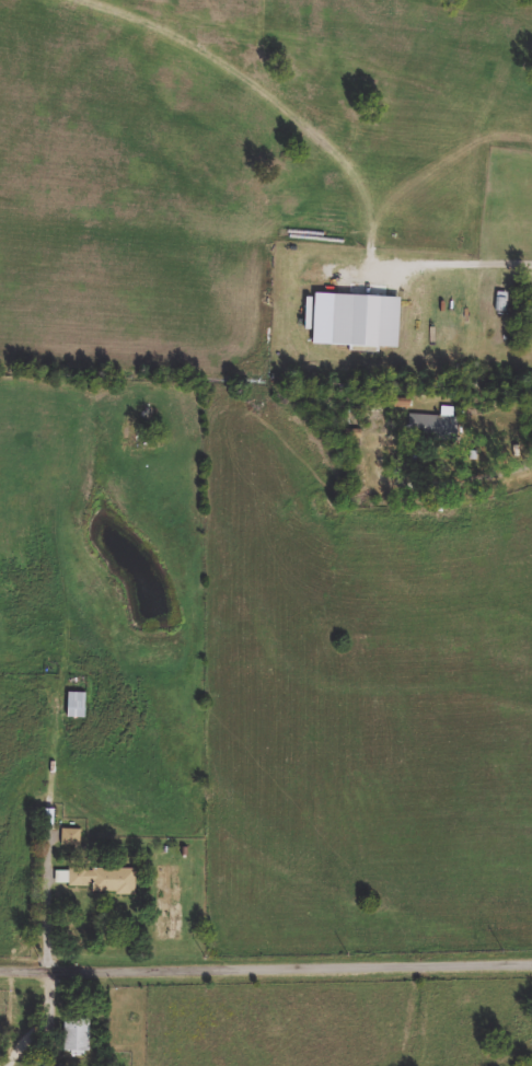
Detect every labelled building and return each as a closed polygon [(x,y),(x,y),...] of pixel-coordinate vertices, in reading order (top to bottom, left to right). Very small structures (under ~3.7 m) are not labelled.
[(404,299),(318,296),(316,346),(402,350),(404,299)] [(460,416),(460,440),(412,440),(412,416),(460,416)] [(86,719),(69,719),(69,693),(86,693),(86,719)] [(55,830),(45,830),(45,810),(55,810),(55,830)] [(81,847),(62,846),(62,830),(82,830),(81,847)] [(93,887),(57,885),(57,869),(138,870),(137,895),(92,894),(93,887)] [(66,1053),(66,1019),(90,1019),(90,1053),(66,1053)]
